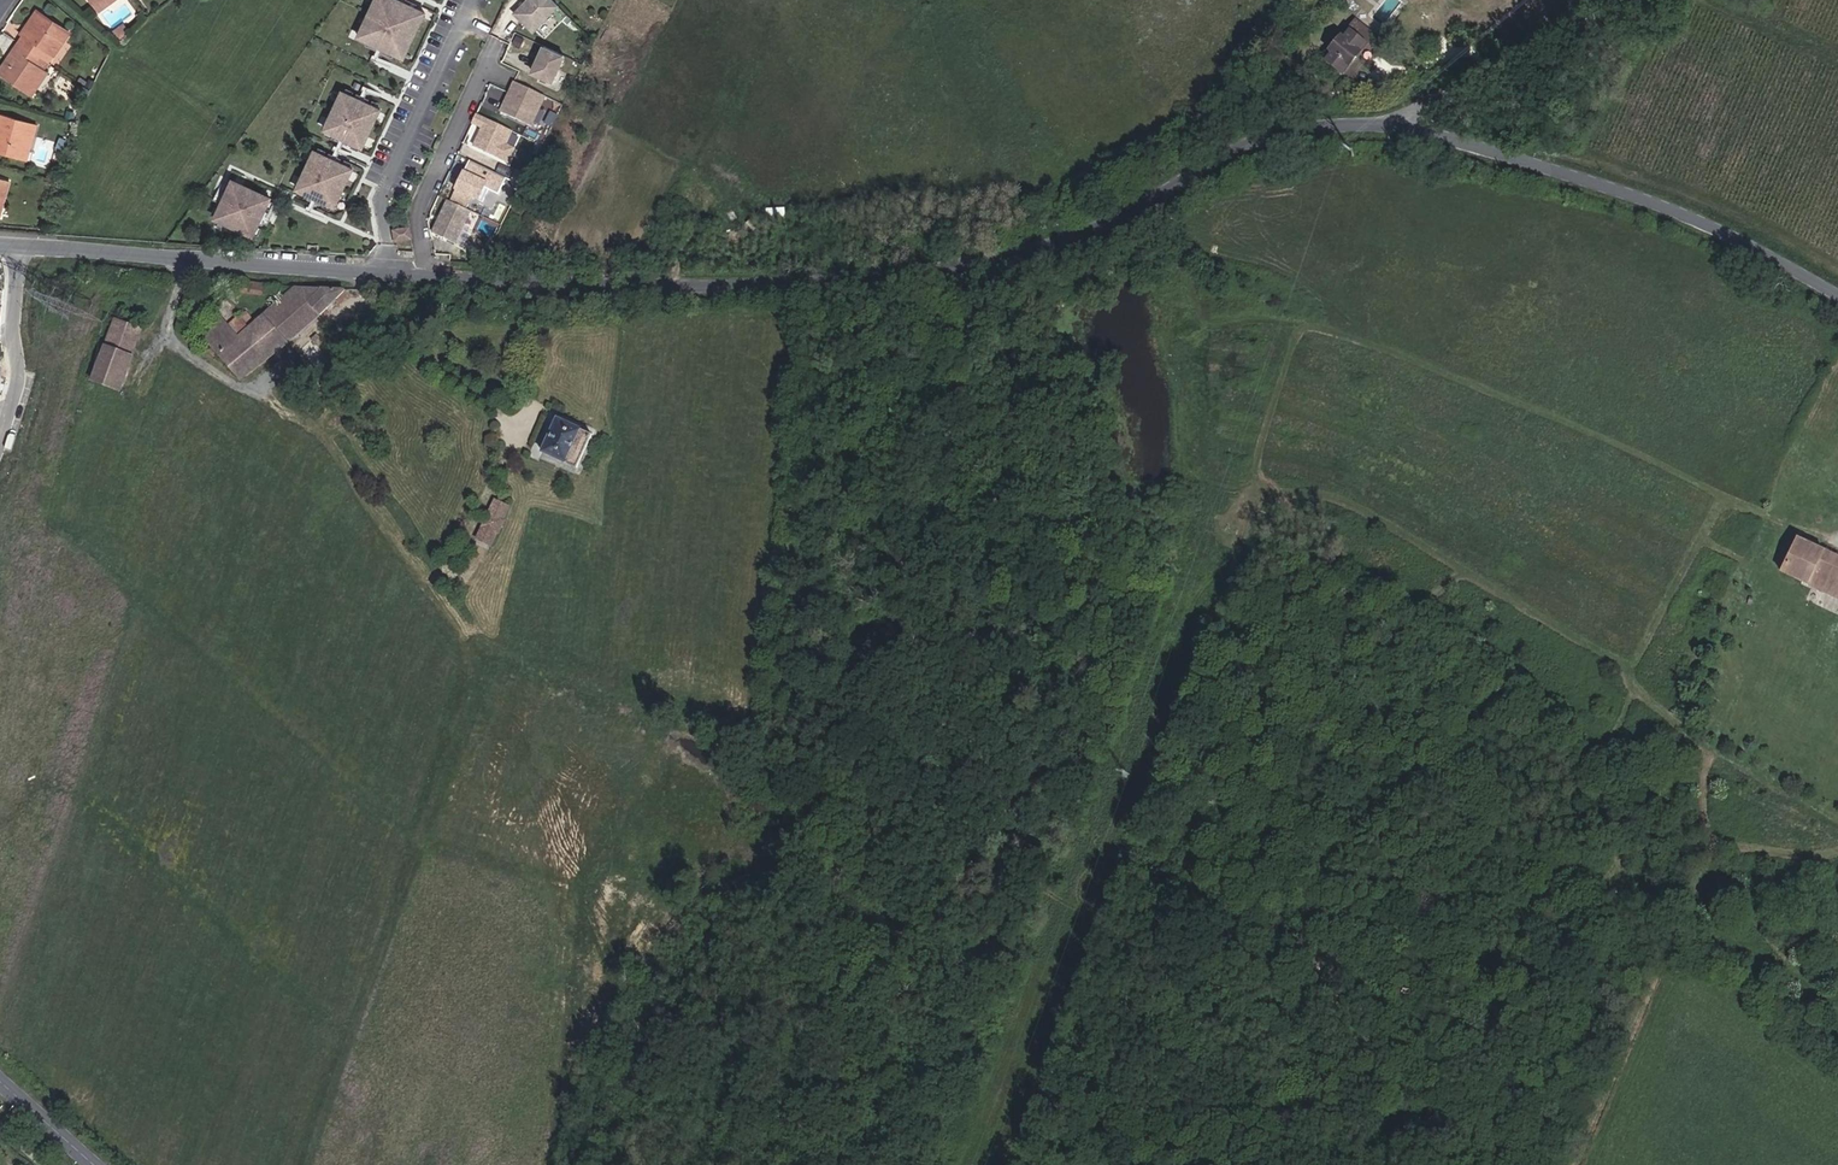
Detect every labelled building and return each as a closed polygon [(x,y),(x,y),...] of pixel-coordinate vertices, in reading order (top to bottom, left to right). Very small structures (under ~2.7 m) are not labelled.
[(95,9),(107,0),(88,0),(95,9)] [(424,12),(397,0),(374,0),(357,37),(403,57),(424,12)] [(558,6),(550,0),(526,0),(513,16),(534,34),(558,6)] [(1325,38),(1341,50),(1371,12),(1355,0),(1354,0),(1325,38)] [(18,41),(48,60),(69,27),(36,5),(24,23),(28,25),(18,41)] [(1341,50),(1325,38),(1318,46),(1335,59),(1341,50)] [(48,60),(18,41),(0,69),(0,71),(34,93),(51,68),(46,64),(48,60)] [(550,80),(561,54),(541,45),(537,56),(539,57),(537,62),(534,61),(530,72),(550,80)] [(1339,75),(1356,69),(1352,60),(1336,66),(1339,75)] [(530,126),(543,95),(513,82),(499,112),(530,126)] [(1339,102),(1356,96),(1352,87),(1336,93),(1339,102)] [(378,107),(340,91),(324,130),(363,145),(378,107)] [(25,155),(35,120),(0,110),(0,148),(25,155)] [(506,144),(512,130),(476,115),(472,124),(483,129),(481,136),(479,135),(474,147),(508,162),(515,147),(506,144)] [(349,167),(311,151),(296,190),(334,205),(349,167)] [(499,193),(507,176),(469,160),(462,177),(466,179),(460,191),(484,201),(489,189),(499,193)] [(11,175),(0,173),(0,213),(1,213),(11,175)] [(254,229),(270,190),(231,175),(216,213),(254,229)] [(458,244),(473,211),(450,201),(435,234),(458,244)] [(415,241),(412,229),(397,233),(399,244),(415,241)] [(265,288),(265,280),(238,279),(238,288),(265,288)] [(293,338),(346,292),(299,289),(240,335),(222,317),(212,324),(215,327),(202,335),(232,376),(236,380),(248,371),(242,362),(254,352),(261,362),(293,338)] [(115,316),(91,381),(124,393),(148,328),(115,316)] [(307,341),(304,335),(298,339),(301,345),(307,341)] [(261,362),(254,352),(242,362),(248,371),(261,362)] [(563,419),(547,453),(582,470),(598,436),(563,419)] [(493,514),(498,502),(497,502),(503,488),(490,482),(473,520),(486,526),(492,513),(493,514)] [(1802,535),(1787,569),(1837,595),(1837,552),(1802,535)]
